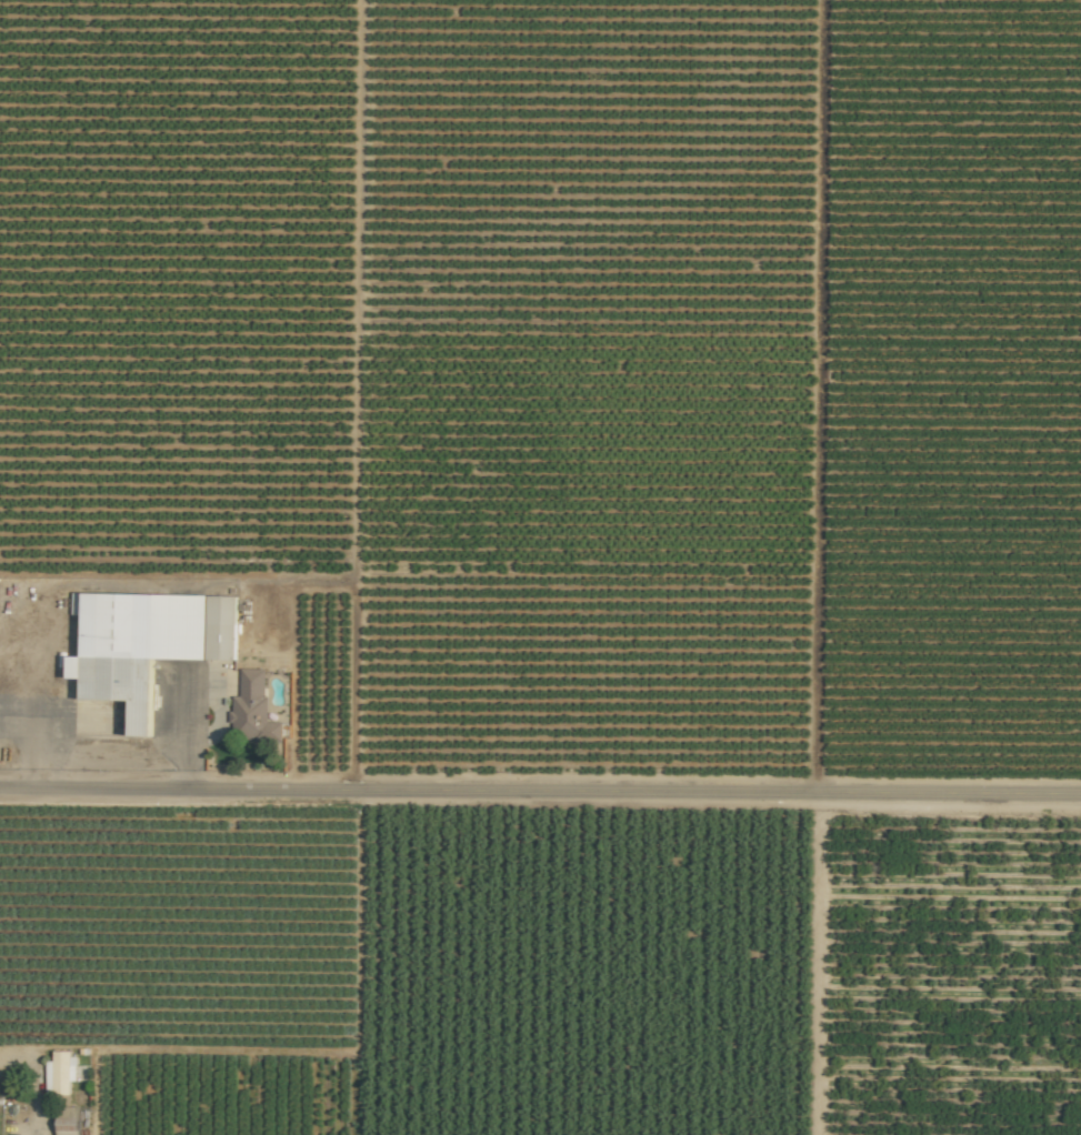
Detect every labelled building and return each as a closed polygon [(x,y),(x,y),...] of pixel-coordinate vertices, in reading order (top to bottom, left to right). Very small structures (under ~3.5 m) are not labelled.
[(240,600),(87,595),(86,660),(69,659),(68,676),(84,677),(84,702),(130,703),(130,736),(156,737),(157,660),(239,662),(240,600)] [(266,669),(239,669),(240,696),(231,696),(231,727),(244,727),(244,740),(281,740),(281,722),(266,722),(266,669)] [(45,1095),(70,1095),(70,1081),(75,1081),(75,1097),(88,1097),(88,1067),(76,1067),(76,1053),(52,1052),(52,1061),(46,1061),(45,1095)] [(79,1106),(62,1107),(62,1117),(56,1117),(57,1134),(80,1134),(79,1106)]
